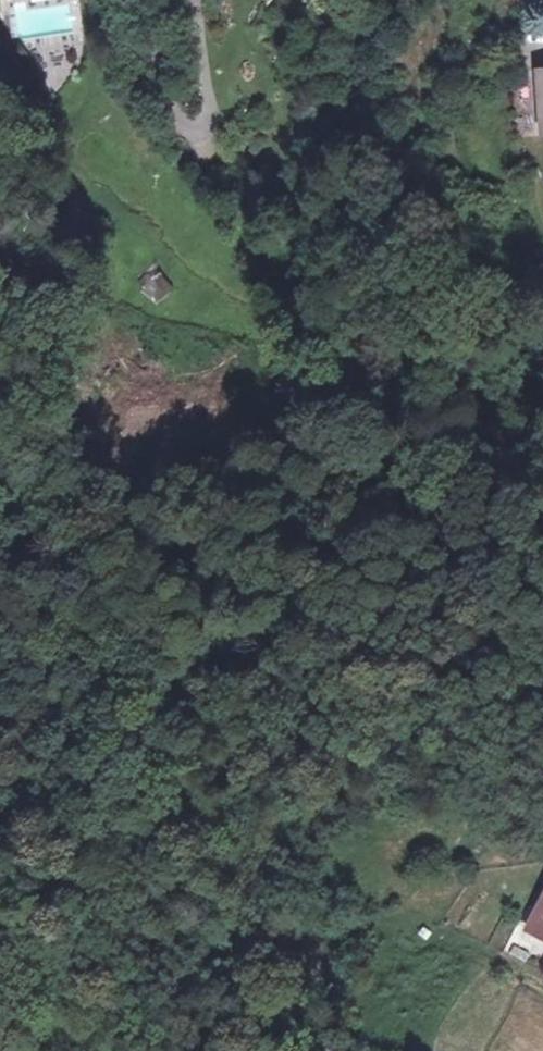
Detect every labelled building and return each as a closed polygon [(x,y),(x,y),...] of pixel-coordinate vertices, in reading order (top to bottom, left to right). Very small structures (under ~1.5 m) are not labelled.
[(527,64),(526,99),(533,98),(534,136),(542,135),(542,64),(527,64)] [(542,914),(542,878),(519,918),(534,926),(542,913),(542,914)] [(542,913),(534,926),(542,932),(542,914),(542,913)]
